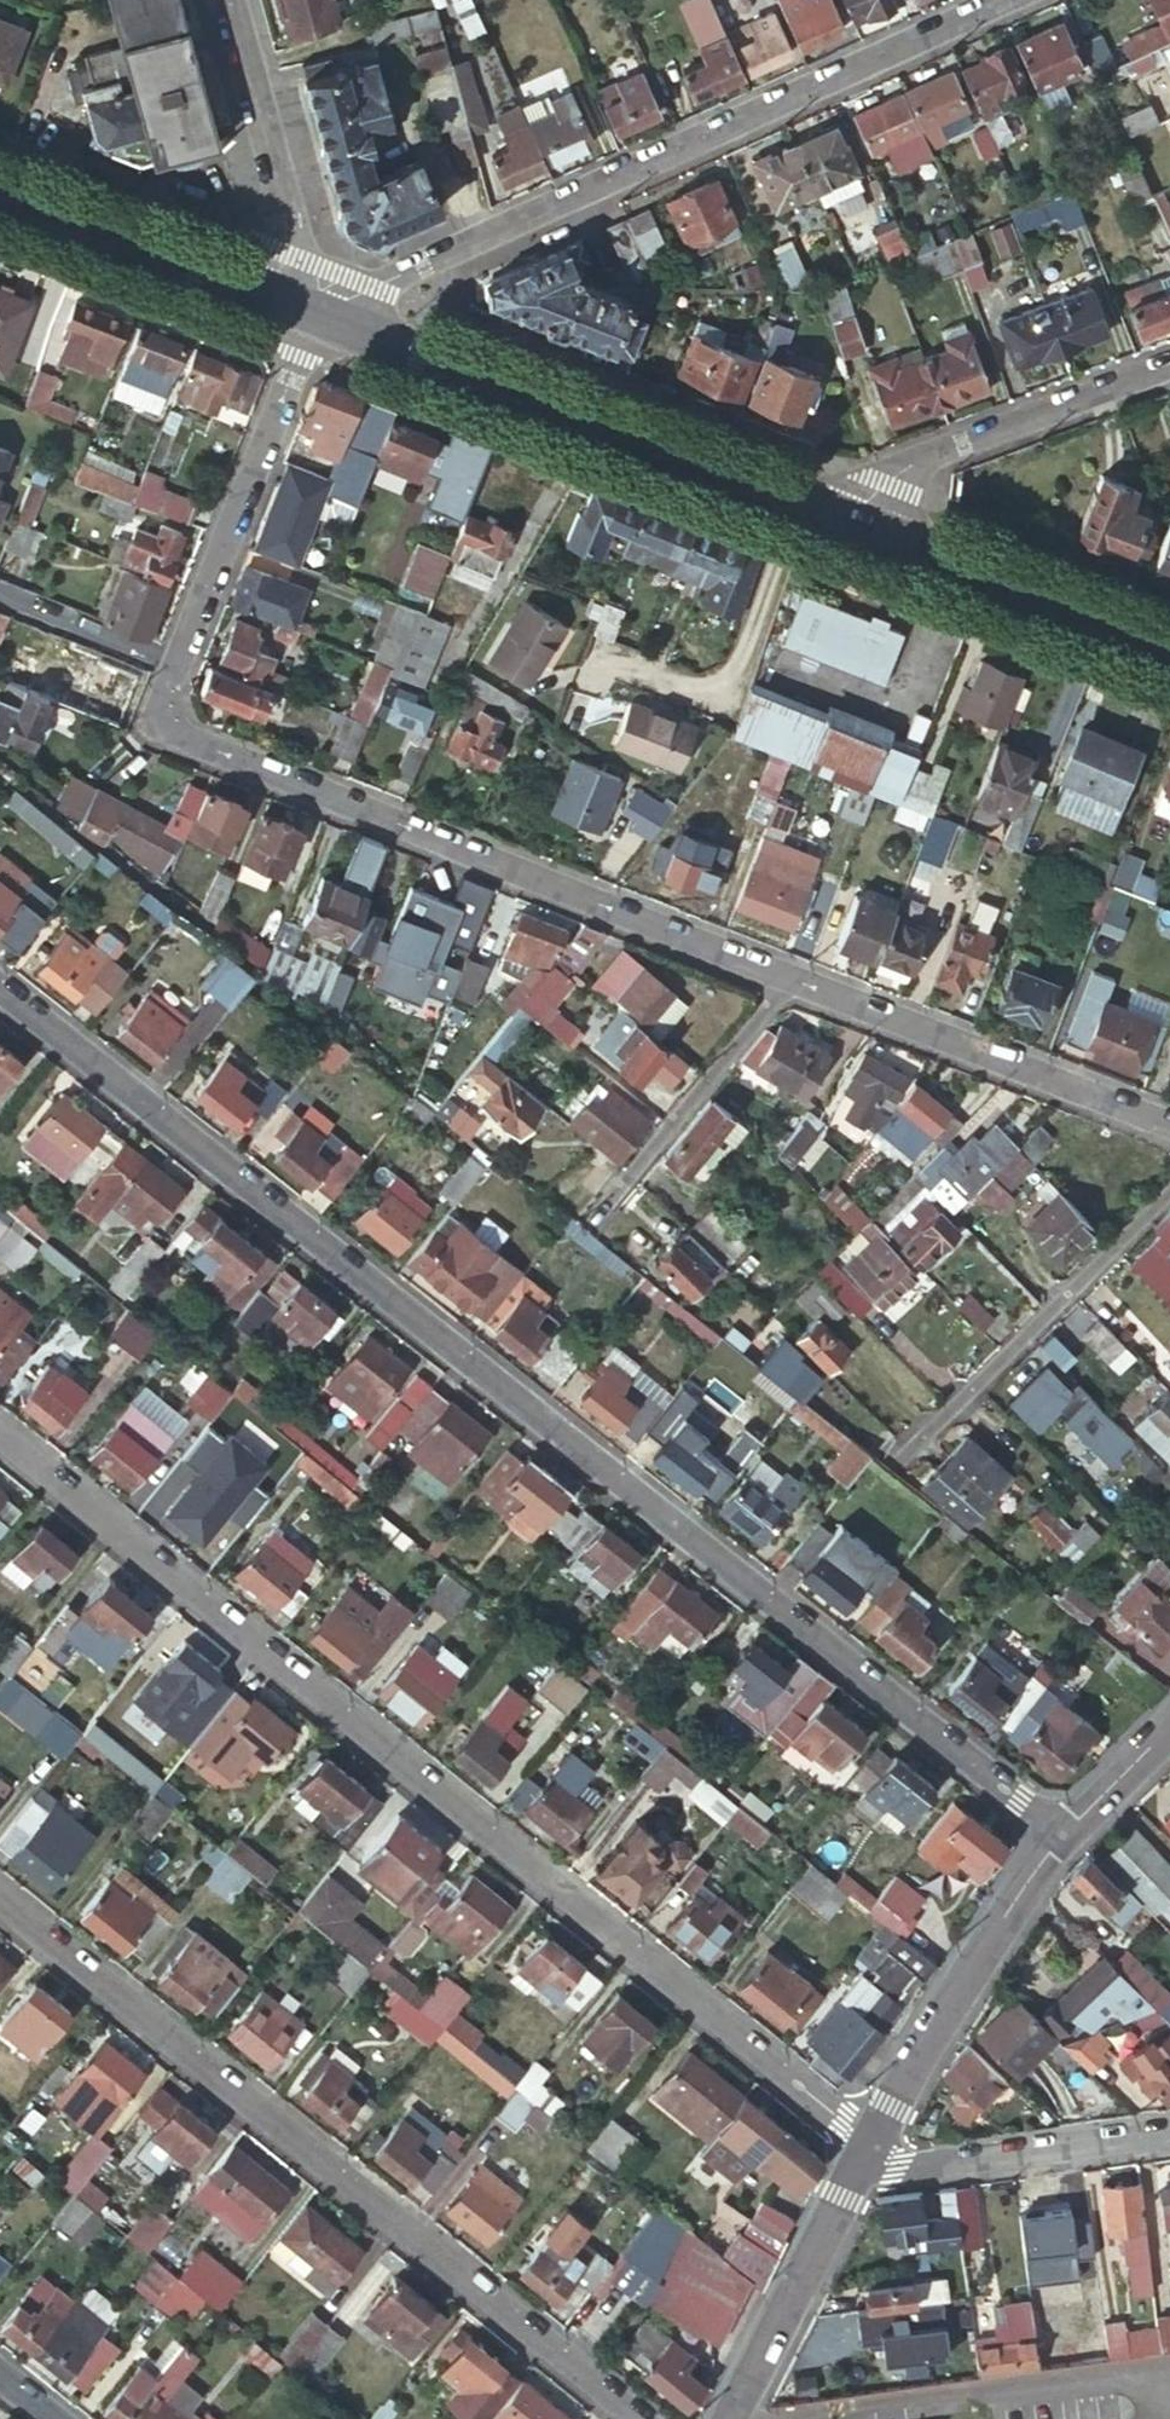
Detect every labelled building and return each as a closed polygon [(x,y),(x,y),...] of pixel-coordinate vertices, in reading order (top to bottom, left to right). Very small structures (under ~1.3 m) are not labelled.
[(182,0),(109,0),(117,27),(122,45),(155,157),(221,140),(182,0)] [(291,35),(340,22),(335,0),(282,0),(291,35)] [(472,35),(486,27),(474,0),(457,0),(472,35)] [(802,45),(843,27),(831,0),(783,0),(802,45)] [(855,21),(901,0),(845,0),(855,21)] [(1166,26),(1169,33),(1169,0),(1153,0),(1166,26)] [(441,22),(436,4),(406,13),(411,30),(441,22)] [(773,9),(726,31),(730,40),(737,37),(751,68),(792,50),(773,9)] [(411,30),(406,13),(367,25),(370,42),(411,30)] [(6,82),(27,28),(0,18),(0,79),(6,82)] [(1063,20),(1017,42),(1037,90),(1085,70),(1063,20)] [(446,38),(441,22),(411,30),(415,45),(446,38)] [(1086,48),(1098,73),(1151,49),(1169,40),(1169,34),(1169,33),(1166,26),(1135,42),(1137,46),(1113,57),(1105,39),(1086,48)] [(122,45),(117,27),(80,37),(85,55),(122,45)] [(695,94),(745,71),(730,40),(726,31),(700,43),(708,57),(683,69),(695,94)] [(730,40),(745,71),(751,68),(737,37),(730,40)] [(449,122),(453,135),(472,131),(458,80),(453,64),(446,38),(415,45),(437,125),(449,122)] [(95,132),(92,136),(90,138),(101,143),(107,148),(115,151),(142,160),(155,157),(122,45),(85,55),(89,68),(69,73),(77,103),(86,100),(95,132)] [(987,58),(962,69),(978,105),(994,98),(1000,112),(1015,106),(1008,91),(1026,84),(1008,45),(986,55),(987,58)] [(1151,49),(1098,73),(1104,86),(1138,69),(1140,74),(1158,66),(1151,49)] [(331,52),(303,60),(309,79),(303,89),(312,95),(326,140),(321,152),(332,159),(344,204),(338,216),(347,222),(349,227),(352,231),(355,234),(359,236),(362,236),(367,236),(374,233),(385,237),(390,227),(442,205),(423,157),(377,176),(367,143),(375,140),(369,122),(392,115),(375,56),(336,66),(331,52)] [(466,61),(453,64),(458,80),(470,76),(466,61)] [(643,69),(602,88),(620,128),(661,110),(643,69)] [(951,71),(905,92),(921,128),(925,136),(930,147),(931,148),(946,141),(944,138),(937,122),(966,110),(968,109),(951,71)] [(458,80),(472,131),(489,126),(479,93),(477,93),(472,76),(470,76),(458,80)] [(529,121),(547,161),(596,139),(574,89),(554,98),(552,99),(557,109),(529,121)] [(521,104),(522,105),(529,121),(557,109),(552,99),(554,98),(551,90),(521,104)] [(872,150),(912,132),(917,129),(901,94),(856,114),(872,150)] [(507,179),(547,161),(529,121),(522,105),(499,115),(512,145),(496,152),(507,179)] [(1124,119),(1132,135),(1160,122),(1152,105),(1124,119)] [(973,124),(966,110),(937,122),(944,138),(973,124)] [(1001,121),(987,127),(996,147),(1010,141),(1001,121)] [(837,123),(796,142),(817,188),(840,178),(858,169),(837,123)] [(983,159),(998,153),(996,147),(987,127),(972,134),(983,159)] [(925,136),(921,128),(917,129),(912,132),(915,139),(925,136)] [(459,162),(479,157),(472,131),(453,135),(459,162)] [(916,153),(930,147),(925,136),(915,139),(911,141),(916,153)] [(817,188),(796,142),(757,160),(778,207),(817,188)] [(1076,177),(1080,186),(1120,170),(1122,169),(1117,160),(1076,177)] [(1136,205),(1155,196),(1139,162),(1122,169),(1120,170),(1136,205)] [(718,178),(670,200),(694,254),(743,232),(718,178)] [(840,178),(817,188),(824,205),(848,196),(840,178)] [(1074,189),(1052,198),(1065,229),(1086,221),(1074,189)] [(1169,227),(1169,200),(1166,191),(1155,196),(1169,227)] [(1040,203),(1012,214),(1018,230),(1047,219),(1040,203)] [(651,205),(629,215),(648,257),(670,247),(651,205)] [(612,345),(635,354),(662,286),(648,257),(629,215),(607,225),(636,284),(630,298),(584,275),(574,264),(590,257),(580,238),(494,277),(491,278),(489,281),(488,285),(488,288),(489,291),(490,294),(492,296),(496,298),(547,319),(546,320),(564,327),(564,330),(610,349),(612,345)] [(929,248),(951,240),(959,236),(952,219),(929,229),(933,239),(927,242),(929,248)] [(905,238),(898,222),(877,231),(892,264),(913,255),(905,238)] [(922,231),(905,238),(913,255),(929,248),(927,242),(922,231)] [(951,240),(962,269),(968,286),(987,279),(980,262),(982,261),(969,232),(959,236),(951,240)] [(929,248),(913,255),(918,268),(935,261),(941,277),(962,269),(951,240),(929,248)] [(796,244),(773,254),(789,290),(811,279),(796,244)] [(1163,278),(1125,291),(1141,331),(1169,321),(1169,290),(1168,291),(1163,278)] [(843,284),(825,291),(836,324),(853,317),(843,284)] [(1046,304),(1062,348),(1108,331),(1091,287),(1046,304)] [(4,371),(32,300),(0,288),(0,370),(4,371)] [(128,319),(77,299),(64,333),(69,335),(60,357),(75,362),(106,374),(128,319)] [(1017,365),(1062,348),(1046,304),(1001,321),(1017,365)] [(785,324),(790,310),(782,307),(778,317),(777,321),(785,324)] [(758,357),(762,360),(763,356),(777,321),(778,317),(765,313),(755,339),(749,335),(746,341),(725,333),(727,327),(702,317),(681,369),(743,395),(758,357)] [(853,317),(836,324),(846,357),(867,350),(856,317),(853,317)] [(785,324),(777,321),(763,356),(770,359),(754,397),(800,415),(816,375),(781,362),(795,328),(785,324)] [(943,334),(945,339),(968,331),(966,325),(943,334)] [(187,343),(142,326),(115,393),(161,410),(187,343)] [(926,360),(943,405),(991,388),(970,330),(968,331),(945,339),(943,340),(948,352),(926,360)] [(184,382),(181,381),(176,394),(218,410),(222,399),(241,406),(246,394),(252,396),(261,373),(245,368),(245,366),(226,358),(225,361),(197,349),(184,382)] [(891,424),(943,405),(926,360),(901,369),(897,358),(869,368),(891,424)] [(40,367),(31,394),(27,405),(95,432),(99,421),(46,400),(56,373),(40,367)] [(339,456),(332,475),(327,488),(346,496),(355,500),(359,502),(365,488),(394,416),(397,407),(328,380),(316,385),(300,424),(316,430),(311,444),(339,456)] [(365,488),(381,495),(393,467),(422,478),(439,435),(394,416),(365,488)] [(11,449),(0,444),(0,475),(11,449)] [(332,475),(292,458),(261,536),(302,553),(327,488),(332,475)] [(102,468),(84,461),(76,479),(95,486),(102,468)] [(38,465),(17,519),(31,524),(52,470),(38,465)] [(103,465),(102,468),(95,486),(108,491),(130,499),(139,478),(103,465)] [(140,503),(191,521),(199,501),(160,486),(164,476),(146,469),(134,500),(140,503)] [(1106,474),(1084,530),(1106,538),(1107,535),(1137,547),(1138,544),(1152,550),(1158,534),(1143,528),(1149,512),(1122,501),(1129,483),(1106,474)] [(642,503),(595,485),(584,513),(579,512),(568,540),(601,552),(611,523),(631,532),(642,503)] [(359,502),(354,515),(371,522),(381,495),(365,488),(359,502)] [(133,519),(140,503),(134,500),(130,499),(108,491),(102,507),(133,519)] [(355,500),(346,496),(343,502),(353,506),(355,500)] [(9,501),(0,497),(0,522),(9,501)] [(642,503),(631,532),(625,551),(650,560),(667,513),(642,503)] [(691,522),(667,513),(650,560),(674,568),(682,543),(691,522)] [(495,525),(468,514),(460,535),(468,539),(459,561),(498,574),(517,527),(497,519),(495,525)] [(17,519),(6,547),(30,557),(42,529),(31,524),(17,519)] [(721,534),(691,522),(682,543),(674,568),(704,580),(714,551),(721,534)] [(124,561),(169,578),(176,559),(174,558),(186,532),(163,523),(158,534),(138,526),(133,540),(124,561)] [(124,561),(133,540),(119,534),(111,556),(124,561)] [(714,551),(704,580),(709,582),(726,589),(719,607),(741,615),(763,551),(721,534),(714,551)] [(1160,559),(1169,563),(1169,534),(1160,559)] [(452,553),(450,558),(459,561),(468,539),(460,535),(452,553)] [(297,564),(302,553),(261,536),(256,548),(297,564)] [(404,584),(435,597),(445,572),(450,558),(452,553),(421,540),(404,584)] [(459,561),(450,558),(445,572),(492,588),(498,574),(459,561)] [(251,566),(237,602),(296,626),(310,591),(251,566)] [(107,614),(105,620),(150,638),(168,592),(142,581),(145,575),(126,568),(118,589),(108,585),(106,592),(115,596),(112,604),(107,614)] [(726,589),(709,582),(702,601),(719,607),(726,589)] [(115,596),(106,592),(103,600),(112,604),(115,596)] [(906,632),(804,593),(783,646),(885,685),(906,632)] [(393,667),(418,609),(400,602),(389,598),(381,617),(393,622),(378,661),(393,667)] [(99,611),(107,614),(112,604),(103,600),(99,611)] [(529,601),(495,659),(533,683),(569,625),(529,601)] [(626,609),(607,602),(596,632),(614,639),(626,609)] [(451,622),(418,609),(393,667),(391,673),(425,686),(451,622)] [(10,615),(0,611),(0,633),(3,634),(10,615)] [(381,617),(366,656),(378,661),(393,622),(381,617)] [(270,680),(269,683),(276,685),(279,678),(270,674),(277,656),(256,648),(263,629),(239,618),(223,661),(270,680)] [(303,631),(282,623),(277,635),(297,643),(303,631)] [(1006,723),(1025,673),(983,656),(972,686),(965,683),(956,703),(1006,723)] [(358,717),(370,722),(378,705),(391,673),(393,667),(378,661),(358,717)] [(53,697),(121,724),(139,677),(102,662),(92,689),(49,672),(41,692),(53,697)] [(214,668),(206,690),(266,714),(275,691),(214,668)] [(463,678),(526,718),(531,708),(468,668),(463,678)] [(425,686),(391,673),(378,705),(427,725),(429,723),(440,727),(454,697),(425,686)] [(11,680),(0,708),(0,713),(10,717),(6,726),(13,729),(10,736),(35,746),(44,724),(42,723),(53,697),(41,692),(11,680)] [(751,686),(734,733),(773,748),(781,751),(799,705),(751,686)] [(473,694),(450,747),(495,765),(505,741),(496,738),(505,716),(484,707),(487,700),(473,694)] [(635,702),(616,745),(672,770),(693,729),(635,702)] [(884,738),(799,705),(781,751),(790,755),(793,756),(868,785),(884,738)] [(334,747),(356,755),(370,722),(358,717),(348,713),(334,747)] [(412,739),(431,747),(440,727),(429,723),(427,725),(412,739)] [(1084,725),(1065,770),(1069,771),(1057,797),(1113,822),(1134,777),(1125,773),(1136,748),(1084,725)] [(914,767),(920,752),(884,738),(868,785),(878,789),(901,798),(914,767)] [(398,773),(415,780),(431,747),(412,739),(398,773)] [(1022,846),(1042,795),(1028,790),(1041,756),(1000,739),(978,796),(1015,811),(1004,839),(1022,846)] [(781,751),(773,748),(758,790),(774,796),(790,755),(781,751)] [(577,760),(556,812),(602,830),(622,778),(577,760)] [(914,767),(901,798),(934,811),(935,812),(939,804),(944,791),(929,786),(933,774),(914,767)] [(1169,816),(1169,773),(1155,810),(1169,816)] [(14,786),(19,780),(11,774),(3,783),(12,789),(14,786)] [(72,782),(52,807),(77,826),(96,793),(72,782)] [(190,783),(170,828),(181,834),(186,837),(208,791),(190,783)] [(877,792),(854,784),(844,812),(866,821),(877,792)] [(12,804),(22,792),(14,786),(12,789),(4,798),(12,804)] [(639,828),(653,837),(674,810),(640,789),(629,806),(646,816),(639,828)] [(249,808),(208,791),(186,837),(229,854),(249,808)] [(30,819),(40,806),(22,792),(12,804),(30,819)] [(98,843),(118,803),(96,793),(77,826),(98,843)] [(170,828),(118,803),(98,843),(102,846),(110,834),(139,862),(158,870),(154,877),(163,881),(168,871),(163,867),(181,834),(170,828)] [(939,804),(935,812),(953,819),(957,811),(939,804)] [(86,859),(94,849),(40,806),(30,819),(84,862),(86,859)] [(935,812),(934,811),(910,874),(934,883),(957,821),(953,819),(935,812)] [(314,833),(266,814),(246,861),(295,881),(314,833)] [(666,842),(657,867),(668,870),(667,874),(694,884),(696,881),(716,890),(731,850),(681,830),(676,845),(666,842)] [(389,845),(363,834),(343,886),(369,896),(389,845)] [(1002,838),(992,835),(980,866),(989,870),(1002,838)] [(759,847),(737,903),(795,925),(816,869),(759,847)] [(1064,863),(1099,877),(1110,881),(1117,866),(1070,848),(1064,863)] [(112,863),(94,849),(86,859),(104,873),(112,863)] [(7,881),(17,868),(0,855),(0,876),(7,881)] [(1110,881),(1116,884),(1155,899),(1161,883),(1117,866),(1110,881)] [(55,898),(17,868),(7,881),(22,894),(45,912),(55,898)] [(199,914),(215,921),(235,877),(218,870),(199,914)] [(10,941),(32,914),(16,901),(22,894),(7,881),(0,876),(0,933),(10,941)] [(1084,916),(1101,923),(1116,884),(1110,881),(1099,877),(1084,916)] [(368,899),(369,896),(343,886),(324,879),(306,923),(351,942),(368,899)] [(841,941),(880,956),(895,914),(897,909),(903,894),(878,885),(873,900),(858,894),(841,941)] [(414,887),(389,950),(439,970),(463,907),(414,887)] [(145,888),(138,897),(166,919),(168,917),(174,910),(145,888)] [(10,941),(17,947),(45,912),(22,894),(16,901),(32,914),(10,941)] [(337,978),(325,1002),(339,1014),(363,961),(367,963),(369,955),(371,955),(387,916),(371,911),(375,902),(368,899),(351,942),(337,978)] [(219,945),(174,910),(168,917),(212,953),(219,945)] [(512,995),(522,1003),(555,963),(551,962),(558,947),(562,948),(569,928),(524,910),(507,954),(537,965),(512,995)] [(895,914),(880,956),(917,970),(932,929),(895,914)] [(959,920),(936,979),(962,988),(971,967),(982,971),(997,935),(989,931),(992,923),(971,914),(968,924),(959,920)] [(96,933),(77,918),(73,923),(92,939),(96,933)] [(219,920),(213,933),(263,967),(270,952),(219,920)] [(40,964),(97,1009),(129,968),(114,956),(129,938),(128,931),(114,921),(108,922),(98,935),(96,933),(92,939),(73,923),(40,964)] [(602,929),(587,923),(579,933),(560,956),(567,962),(572,966),(602,929)] [(1022,943),(1001,998),(1046,1016),(1061,980),(1035,970),(1042,951),(1022,943)] [(298,990),(323,1006),(325,1002),(337,978),(278,950),(266,975),(276,985),(293,996),(298,990)] [(204,980),(233,1002),(246,986),(256,973),(227,951),(204,980)] [(633,954),(603,991),(615,1001),(618,998),(631,1008),(633,1005),(653,1021),(678,989),(633,954)] [(485,962),(469,956),(455,990),(451,1002),(472,1010),(486,976),(485,962)] [(535,1013),(541,1019),(557,1000),(572,981),(568,971),(563,967),(567,962),(560,956),(555,963),(522,1003),(524,1005),(535,1013)] [(1092,978),(1070,1036),(1089,1043),(1088,1046),(1136,1064),(1152,1070),(1169,1022),(1107,998),(1111,985),(1092,978)] [(973,984),(960,1017),(974,1022),(986,989),(973,984)] [(151,986),(118,1026),(155,1056),(172,1035),(177,1039),(192,1020),(151,986)] [(615,1001),(638,1020),(665,1041),(696,1004),(678,989),(653,1021),(633,1005),(631,1008),(618,998),(615,1001)] [(585,1023),(557,1000),(541,1019),(569,1042),(585,1023)] [(497,1060),(535,1013),(524,1005),(486,1052),(497,1060)] [(665,1041),(638,1020),(622,1039),(616,1046),(629,1055),(621,1064),(642,1080),(653,1067),(675,1085),(692,1063),(665,1041)] [(777,1034),(767,1029),(744,1058),(755,1064),(754,1065),(806,1095),(831,1052),(783,1023),(777,1034)] [(616,1046),(622,1039),(610,1029),(597,1045),(621,1064),(629,1055),(616,1046)] [(22,1060),(0,1042),(0,1088),(22,1060)] [(232,1047),(197,1089),(236,1119),(251,1100),(266,1113),(286,1087),(271,1075),(263,1085),(230,1058),(237,1050),(232,1047)] [(486,1052),(484,1050),(471,1067),(497,1088),(483,1105),(522,1137),(550,1103),(497,1060),(486,1052)] [(863,1055),(852,1077),(856,1079),(848,1094),(859,1100),(848,1120),(865,1128),(874,1108),(876,1109),(885,1093),(897,1100),(908,1077),(863,1055)] [(602,1145),(619,1159),(651,1119),(612,1086),(611,1088),(602,1082),(588,1098),(591,1100),(575,1120),(604,1143),(602,1145)] [(954,1112),(916,1082),(900,1103),(937,1131),(954,1112)] [(63,1093),(28,1136),(39,1145),(69,1168),(103,1125),(63,1093)] [(425,1101),(415,1093),(407,1103),(417,1111),(425,1101)] [(436,1110),(449,1120),(463,1104),(450,1093),(436,1110)] [(712,1097),(665,1154),(687,1172),(717,1135),(733,1115),(712,1097)] [(832,1112),(819,1102),(804,1120),(817,1131),(832,1112)] [(937,1131),(900,1103),(889,1116),(881,1126),(917,1155),(937,1131)] [(872,1121),(879,1128),(881,1126),(889,1116),(881,1109),(872,1121)] [(275,1151),(333,1196),(365,1156),(328,1127),(322,1134),(302,1118),(292,1110),(276,1130),(286,1137),(275,1151)] [(307,1111),(302,1118),(322,1134),(328,1127),(307,1111)] [(966,1121),(954,1112),(937,1131),(949,1140),(966,1121)] [(733,1115),(717,1135),(732,1146),(747,1127),(733,1115)] [(781,1150),(793,1163),(819,1133),(817,1131),(804,1120),(781,1150)] [(941,1168),(969,1197),(978,1188),(1019,1147),(995,1123),(978,1140),(977,1141),(984,1148),(967,1164),(956,1153),(941,1168)] [(104,1124),(103,1125),(69,1168),(89,1185),(90,1183),(124,1141),(124,1140),(104,1124)] [(1054,1137),(1041,1124),(1019,1147),(1034,1163),(1044,1153),(1046,1148),(1050,1140),(1054,1137)] [(977,1141),(978,1140),(973,1135),(954,1153),(945,1144),(915,1174),(924,1183),(941,1200),(954,1213),(969,1197),(941,1168),(956,1153),(967,1164),(984,1148),(977,1141)] [(182,1189),(124,1141),(90,1183),(124,1212),(128,1207),(133,1210),(139,1202),(158,1218),(182,1189)] [(1019,1147),(978,1188),(1000,1212),(1015,1197),(1008,1188),(1034,1163),(1019,1147)] [(442,1185),(458,1199),(473,1180),(488,1162),(471,1149),(442,1185)] [(5,1161),(0,1168),(0,1191),(17,1170),(5,1161)] [(481,1186),(495,1168),(488,1162),(473,1180),(481,1186)] [(888,1203),(873,1219),(882,1228),(890,1220),(924,1183),(915,1174),(888,1203)] [(358,1216),(397,1247),(430,1206),(391,1175),(358,1216)] [(1064,1259),(1096,1227),(1049,1178),(1038,1189),(1052,1202),(1029,1225),(1064,1259)] [(935,1206),(941,1200),(924,1183),(890,1220),(901,1231),(930,1202),(935,1206)] [(820,1192),(825,1197),(831,1189),(826,1185),(820,1192)] [(958,1231),(935,1206),(930,1202),(901,1231),(896,1236),(909,1249),(908,1250),(923,1265),(958,1231)] [(274,1262),(202,1203),(173,1238),(213,1269),(202,1283),(217,1296),(224,1289),(229,1292),(242,1275),(254,1286),(274,1262)] [(715,1205),(689,1229),(727,1267),(752,1241),(715,1205)] [(450,1210),(411,1258),(469,1305),(495,1273),(485,1265),(498,1249),(450,1210)] [(1158,1224),(1165,1231),(1133,1262),(1167,1297),(1169,1294),(1169,1255),(1168,1252),(1169,1250),(1169,1213),(1158,1224)] [(597,1237),(579,1222),(569,1214),(560,1225),(619,1271),(628,1261),(597,1237)] [(28,1225),(43,1237),(48,1231),(33,1218),(28,1225)] [(873,1219),(862,1230),(879,1247),(859,1267),(873,1280),(866,1287),(885,1307),(918,1273),(886,1241),(890,1236),(882,1228),(873,1219)] [(0,1237),(0,1259),(3,1261),(22,1238),(8,1227),(7,1228),(0,1237)] [(727,1267),(689,1229),(659,1259),(691,1292),(711,1274),(715,1280),(728,1268),(727,1267)] [(132,1260),(145,1272),(166,1247),(152,1235),(132,1260)] [(36,1249),(22,1238),(3,1261),(17,1272),(36,1249)] [(819,1275),(863,1320),(875,1308),(830,1263),(819,1275)] [(315,1336),(320,1330),(336,1310),(287,1270),(262,1300),(276,1312),(274,1315),(315,1347),(321,1341),(315,1336)] [(693,1312),(644,1274),(636,1285),(684,1322),(693,1312)] [(242,1275),(229,1292),(241,1303),(254,1286),(242,1275)] [(511,1287),(486,1320),(530,1354),(557,1320),(541,1308),(551,1296),(532,1280),(521,1295),(511,1287)] [(821,1281),(809,1293),(839,1322),(850,1310),(821,1281)] [(0,1289),(0,1310),(20,1326),(30,1313),(0,1289)] [(960,1308),(981,1329),(995,1316),(973,1295),(960,1308)] [(0,1310),(0,1375),(23,1346),(11,1336),(20,1326),(0,1310)] [(336,1310),(320,1330),(327,1337),(343,1315),(336,1310)] [(127,1311),(107,1337),(136,1360),(156,1334),(127,1311)] [(830,1370),(833,1372),(855,1351),(821,1316),(799,1339),(814,1354),(830,1370)] [(1128,1344),(1103,1318),(1086,1335),(1112,1360),(1128,1344)] [(743,1352),(753,1342),(736,1326),(725,1337),(743,1352)] [(761,1365),(756,1362),(743,1352),(725,1337),(720,1334),(712,1344),(790,1405),(798,1394),(779,1380),(761,1365)] [(370,1336),(328,1387),(347,1402),(342,1409),(351,1416),(357,1409),(369,1418),(409,1368),(370,1336)] [(771,1348),(759,1336),(753,1342),(743,1352),(756,1362),(771,1348)] [(543,1365),(561,1380),(583,1352),(566,1337),(543,1365)] [(787,1337),(761,1365),(779,1380),(803,1353),(787,1337)] [(820,1380),(830,1370),(814,1354),(803,1363),(820,1380)] [(580,1395),(637,1439),(657,1413),(662,1406),(674,1392),(666,1386),(655,1398),(604,1358),(597,1366),(602,1369),(580,1395)] [(70,1374),(54,1361),(50,1367),(66,1379),(70,1374)] [(57,1426),(87,1389),(70,1374),(66,1379),(50,1367),(47,1364),(21,1397),(57,1426)] [(1023,1408),(1014,1417),(1028,1432),(1037,1423),(1041,1429),(1075,1395),(1047,1365),(1013,1399),(1023,1408)] [(234,1392),(210,1373),(188,1400),(212,1419),(224,1404),(234,1392)] [(401,1424),(432,1386),(417,1374),(379,1422),(393,1434),(401,1424)] [(244,1379),(234,1392),(275,1426),(286,1413),(244,1379)] [(451,1401),(432,1386),(401,1424),(419,1439),(412,1448),(451,1481),(490,1432),(451,1401)] [(1169,1386),(1136,1419),(1169,1453),(1169,1387),(1169,1386)] [(692,1398),(677,1388),(674,1392),(662,1406),(676,1417),(692,1398)] [(234,1392),(224,1404),(296,1462),(305,1450),(275,1426),(234,1392)] [(843,1430),(798,1394),(790,1405),(834,1439),(843,1430)] [(174,1431),(135,1399),(92,1454),(130,1486),(174,1431)] [(275,1426),(305,1450),(344,1482),(353,1472),(291,1422),(299,1411),(292,1406),(286,1413),(275,1426)] [(657,1413),(637,1439),(697,1486),(723,1452),(681,1419),(675,1427),(657,1413)] [(844,1447),(852,1437),(843,1430),(834,1439),(844,1447)] [(971,1434),(926,1481),(969,1521),(1013,1474),(971,1434)] [(850,1479),(872,1452),(852,1437),(844,1447),(828,1467),(847,1483),(850,1479)] [(567,1492),(508,1446),(475,1486),(493,1501),(509,1481),(522,1492),(508,1512),(499,1522),(526,1543),(567,1492)] [(382,1447),(358,1477),(367,1484),(391,1454),(382,1447)] [(305,1450),(296,1462),(347,1504),(356,1492),(344,1482),(305,1450)] [(210,1459),(166,1515),(220,1559),(265,1502),(210,1459)] [(749,1476),(724,1508),(762,1538),(796,1496),(783,1485),(774,1496),(749,1476)] [(865,1491),(850,1479),(847,1483),(786,1558),(845,1604),(863,1583),(861,1581),(869,1571),(853,1558),(853,1557),(829,1537),(865,1491)] [(493,1501),(508,1512),(522,1492),(509,1481),(493,1501)] [(1019,1506),(1074,1562),(1102,1535),(1087,1518),(1071,1533),(1032,1493),(1019,1506)] [(945,1510),(926,1495),(919,1505),(937,1520),(945,1510)] [(586,1505),(560,1536),(579,1551),(567,1566),(603,1594),(640,1549),(586,1505)] [(1122,1515),(1131,1524),(1140,1515),(1131,1505),(1122,1515)] [(945,1510),(937,1520),(936,1522),(960,1541),(969,1528),(945,1510)] [(414,1539),(387,1517),(379,1527),(406,1549),(414,1539)] [(41,1523),(13,1558),(32,1574),(27,1580),(44,1594),(77,1553),(41,1523)] [(236,1572),(292,1616),(309,1595),(294,1583),(313,1560),(272,1527),(236,1572)] [(716,1610),(661,1565),(634,1597),(622,1611),(639,1625),(651,1610),(691,1643),(716,1610)] [(897,1569),(860,1616),(919,1663),(936,1642),(917,1625),(926,1615),(904,1596),(914,1583),(897,1569)] [(1116,1603),(1133,1619),(1128,1624),(1138,1635),(1143,1629),(1160,1647),(1169,1638),(1169,1595),(1168,1597),(1162,1591),(1167,1585),(1150,1570),(1116,1603)] [(471,1592),(448,1573),(427,1598),(450,1617),(471,1592)] [(33,1644),(10,1673),(42,1700),(50,1689),(63,1699),(75,1685),(58,1672),(83,1640),(91,1645),(99,1635),(119,1651),(133,1635),(149,1649),(167,1626),(109,1578),(78,1619),(63,1607),(33,1644)] [(904,1596),(926,1615),(937,1601),(914,1583),(904,1596)] [(1072,1583),(1059,1599),(1086,1621),(1099,1605),(1072,1583)] [(310,1631),(364,1675),(398,1634),(344,1589),(310,1631)] [(10,1673),(33,1644),(14,1629),(0,1647),(0,1666),(10,1673)] [(821,1670),(800,1653),(788,1668),(754,1640),(725,1674),(740,1686),(728,1701),(769,1734),(772,1729),(821,1670)] [(172,1726),(192,1743),(193,1742),(234,1691),(215,1676),(220,1669),(184,1641),(157,1675),(162,1679),(158,1685),(152,1680),(136,1700),(171,1729),(172,1726)] [(418,1643),(381,1688),(420,1719),(456,1674),(418,1643)] [(1037,1696),(1045,1685),(1030,1674),(1028,1677),(1007,1661),(998,1671),(976,1654),(950,1687),(992,1720),(995,1718),(1010,1730),(1011,1729),(1021,1717),(1037,1696)] [(584,1657),(574,1669),(594,1685),(648,1729),(659,1714),(654,1710),(651,1714),(584,1657)] [(557,1661),(537,1688),(568,1713),(589,1686),(557,1661)] [(824,1698),(837,1682),(821,1670),(772,1729),(788,1741),(792,1736),(833,1770),(866,1731),(824,1698)] [(1078,1690),(1056,1672),(1045,1685),(1059,1696),(1067,1703),(1078,1690)] [(1059,1696),(1045,1685),(1037,1696),(1050,1707),(1059,1697),(1059,1696)] [(250,1704),(234,1691),(193,1742),(207,1753),(216,1743),(230,1755),(242,1740),(269,1763),(295,1730),(255,1697),(250,1704)] [(1099,1728),(1067,1703),(1059,1696),(1059,1697),(1050,1707),(1034,1728),(1024,1739),(1021,1743),(1061,1776),(1099,1728)] [(82,1733),(49,1706),(27,1733),(61,1759),(74,1743),(82,1733)] [(508,1724),(489,1709),(484,1715),(502,1731),(508,1724)] [(483,1715),(455,1750),(491,1778),(523,1737),(508,1724),(502,1731),(484,1715),(483,1715)] [(1021,1717),(1011,1729),(1024,1739),(1034,1728),(1021,1717)] [(102,1748),(155,1791),(164,1779),(91,1721),(82,1733),(102,1748)] [(650,1762),(663,1745),(634,1722),(621,1739),(650,1762)] [(94,1758),(102,1748),(82,1733),(74,1743),(94,1758)] [(666,1744),(641,1776),(660,1790),(668,1780),(676,1771),(693,1785),(702,1773),(666,1744)] [(893,1758),(879,1746),(855,1776),(869,1787),(856,1803),(874,1818),(886,1802),(906,1817),(903,1820),(915,1830),(932,1807),(924,1800),(935,1785),(897,1753),(893,1758)] [(525,1772),(508,1793),(525,1808),(528,1805),(565,1837),(590,1806),(574,1793),(594,1767),(573,1749),(543,1786),(525,1772)] [(326,1756),(300,1788),(322,1806),(312,1818),(346,1844),(381,1801),(326,1756)] [(676,1771),(668,1780),(685,1794),(693,1785),(676,1771)] [(9,1787),(0,1779),(0,1798),(9,1787)] [(155,1791),(174,1807),(184,1795),(164,1779),(155,1791)] [(58,1805),(38,1788),(33,1794),(53,1811),(58,1805)] [(155,1791),(128,1826),(147,1841),(174,1807),(155,1791)] [(0,1836),(0,1846),(50,1888),(88,1841),(53,1811),(33,1794),(0,1836)] [(953,1801),(935,1824),(946,1833),(964,1810),(953,1801)] [(760,1820),(739,1803),(727,1818),(748,1835),(760,1820)] [(964,1810),(946,1833),(966,1849),(958,1859),(980,1876),(1006,1843),(964,1810)] [(402,1894),(430,1861),(441,1849),(399,1814),(362,1860),(402,1894)] [(636,1895),(663,1860),(660,1858),(661,1856),(659,1846),(665,1838),(663,1836),(640,1818),(601,1866),(636,1895)] [(684,1830),(668,1829),(663,1836),(665,1838),(659,1846),(661,1856),(660,1858),(663,1860),(667,1863),(669,1860),(675,1861),(688,1845),(684,1830)] [(1106,1859),(1160,1912),(1161,1911),(1169,1919),(1169,1865),(1134,1831),(1106,1859)] [(227,1850),(210,1836),(198,1851),(215,1865),(227,1850)] [(274,1868),(236,1838),(227,1850),(252,1871),(264,1880),(274,1868)] [(252,1871),(227,1850),(215,1865),(206,1876),(232,1896),(252,1871)] [(1090,1855),(1072,1872),(1079,1879),(1072,1885),(1073,1891),(1081,1899),(1088,1897),(1092,1891),(1127,1924),(1147,1904),(1104,1861),(1100,1865),(1090,1855)] [(694,1860),(678,1880),(689,1890),(697,1879),(706,1869),(694,1860)] [(420,1907),(447,1873),(430,1861),(402,1894),(420,1907)] [(812,1862),(789,1890),(826,1920),(849,1892),(837,1882),(812,1862)] [(125,1946),(140,1958),(180,1909),(122,1864),(82,1914),(98,1927),(94,1932),(103,1939),(106,1934),(123,1948),(125,1946)] [(837,1882),(849,1892),(869,1908),(876,1898),(845,1872),(837,1882)] [(355,1895),(328,1873),(299,1909),(351,1951),(372,1968),(386,1950),(388,1948),(350,1918),(361,1905),(352,1899),(355,1895)] [(431,1911),(454,1931),(459,1923),(483,1944),(513,1906),(473,1874),(462,1889),(455,1897),(446,1891),(431,1911)] [(869,1908),(884,1920),(898,1931),(903,1936),(917,1919),(911,1915),(924,1899),(894,1875),(876,1898),(869,1908)] [(697,1879),(689,1890),(695,1894),(671,1923),(712,1956),(737,1925),(727,1918),(734,1909),(697,1879)] [(453,1882),(446,1891),(455,1897),(462,1889),(453,1882)] [(884,1920),(857,1954),(877,1970),(872,1976),(882,1984),(860,2010),(883,2028),(903,2002),(896,1996),(916,1970),(924,1977),(935,1962),(903,1936),(898,1931),(884,1920)] [(459,1923),(454,1931),(477,1951),(483,1944),(459,1923)] [(184,1926),(149,1969),(193,2004),(195,2002),(214,2017),(239,1985),(220,1970),(234,1953),(197,1925),(192,1933),(184,1926)] [(578,2010),(603,1979),(548,1935),(520,1970),(535,1983),(558,2002),(563,1997),(578,2010)] [(1111,1960),(1123,1972),(1159,2008),(1169,2003),(1169,1989),(1125,1946),(1111,1960)] [(1111,1960),(1098,1948),(1079,1967),(1087,1975),(1045,2017),(1064,2035),(1082,2016),(1095,2028),(1108,2015),(1095,2002),(1105,1993),(1120,2007),(1122,2006),(1130,2018),(1159,2008),(1123,1972),(1111,1984),(1099,1972),(1111,1960)] [(784,2015),(799,2027),(827,1992),(801,1972),(799,1974),(770,1949),(742,1982),(784,2016),(784,2015)] [(386,1950),(372,1968),(401,1993),(409,1998),(444,2027),(451,2018),(469,1995),(446,1976),(429,1996),(388,1962),(393,1955),(386,1950)] [(329,1978),(350,1995),(372,1968),(351,1951),(329,1978)] [(16,1969),(0,1956),(0,1989),(16,1969)] [(1123,1972),(1111,1960),(1099,1972),(1111,1984),(1123,1972)] [(822,2046),(849,2069),(857,2060),(883,2028),(860,2010),(882,1984),(872,1976),(863,1969),(809,2035),(822,2046)] [(535,1983),(520,1970),(511,1981),(527,1993),(535,1983)] [(896,1996),(903,2002),(924,1977),(916,1970),(896,1996)] [(0,2027),(0,2029),(35,2057),(70,2013),(35,1984),(0,2027)] [(263,1992),(230,2034),(268,2066),(301,2023),(263,1992)] [(409,1998),(401,1993),(385,2013),(427,2048),(435,2038),(444,2027),(409,1998)] [(1095,2002),(1108,2015),(1120,2007),(1105,1993),(1095,2002)] [(623,1995),(587,2040),(621,2068),(657,2024),(623,1995)] [(1059,2038),(1020,1999),(981,2037),(1019,2076),(1022,2073),(1026,2079),(1056,2051),(1050,2046),(1059,2038)] [(483,2045),(451,2018),(444,2027),(476,2053),(483,2045)] [(476,2053),(444,2027),(435,2038),(508,2097),(516,2086),(493,2067),(476,2053)] [(1064,2043),(1094,2072),(1109,2058),(1102,2051),(1112,2042),(1099,2030),(1064,2043)] [(1169,2095),(1169,2042),(1161,2050),(1146,2031),(1128,2044),(1136,2054),(1130,2059),(1126,2065),(1136,2077),(1143,2074),(1144,2076),(1143,2077),(1154,2091),(1161,2085),(1169,2095)] [(105,2040),(68,2086),(76,2092),(64,2108),(95,2132),(144,2071),(105,2040)] [(822,2046),(809,2062),(837,2084),(849,2069),(822,2046)] [(973,2046),(945,2076),(949,2080),(967,2096),(955,2109),(953,2111),(966,2123),(1007,2079),(973,2046)] [(719,2129),(746,2095),(690,2049),(653,2094),(710,2141),(719,2129)] [(302,2094),(356,2137),(378,2109),(361,2093),(365,2088),(349,2075),(354,2068),(335,2052),(329,2059),(320,2051),(297,2079),(307,2087),(302,2094)] [(504,2054),(493,2067),(516,2086),(527,2073),(504,2054)] [(537,2103),(554,2117),(565,2104),(541,2085),(550,2074),(535,2063),(527,2073),(516,2086),(537,2103)] [(967,2096),(949,2080),(944,2085),(954,2094),(950,2104),(955,2109),(967,2096)] [(361,2093),(378,2109),(388,2098),(369,2082),(365,2088),(361,2093)] [(76,2092),(68,2086),(56,2101),(64,2108),(76,2092)] [(526,2115),(537,2103),(516,2086),(508,2097),(495,2113),(514,2130),(526,2115)] [(159,2088),(139,2113),(158,2128),(148,2140),(155,2145),(159,2139),(188,2164),(215,2130),(180,2101),(178,2104),(159,2088)] [(824,2158),(747,2094),(746,2095),(719,2129),(798,2193),(824,2158)] [(537,2103),(526,2115),(544,2130),(554,2117),(537,2103)] [(412,2177),(431,2193),(450,2168),(431,2152),(440,2142),(430,2134),(432,2131),(406,2111),(374,2151),(409,2181),(412,2177)] [(640,2136),(613,2114),(588,2145),(615,2167),(640,2136)] [(431,2152),(450,2168),(459,2158),(440,2142),(431,2152)] [(288,2190),(233,2145),(193,2195),(249,2240),(288,2190)] [(22,2156),(13,2167),(39,2189),(49,2178),(22,2156)] [(480,2167),(445,2210),(485,2242),(519,2199),(480,2167)] [(75,2193),(92,2207),(97,2211),(107,2199),(85,2180),(75,2193)] [(1155,2291),(1143,2181),(1104,2186),(1110,2231),(1125,2230),(1128,2261),(1132,2261),(1137,2293),(1155,2291)] [(1072,2269),(1062,2189),(1039,2192),(1038,2183),(1020,2185),(1032,2274),(1045,2272),(1045,2279),(1058,2277),(1058,2270),(1072,2269)] [(982,2230),(976,2186),(956,2189),(960,2217),(962,2232),(982,2230)] [(942,2191),(946,2219),(960,2217),(956,2189),(942,2191)] [(97,2211),(92,2207),(75,2193),(53,2221),(70,2234),(76,2240),(98,2213),(97,2211)] [(964,2245),(962,2232),(960,2217),(946,2219),(925,2222),(921,2194),(883,2199),(888,2241),(899,2239),(902,2255),(929,2251),(964,2245)] [(748,2275),(757,2282),(793,2219),(766,2198),(728,2259),(748,2275)] [(174,2219),(153,2202),(127,2236),(148,2252),(174,2219)] [(362,2251),(305,2204),(278,2238),(295,2250),(286,2262),(326,2294),(362,2251)] [(728,2259),(660,2204),(623,2251),(632,2259),(656,2281),(644,2308),(714,2340),(731,2308),(748,2275),(728,2259)] [(571,2277),(589,2293),(612,2265),(577,2237),(565,2252),(546,2235),(518,2270),(552,2299),(571,2277)] [(932,2270),(967,2266),(964,2245),(929,2251),(932,2270)] [(612,2265),(589,2293),(600,2301),(607,2294),(604,2291),(632,2259),(623,2251),(612,2265)] [(12,2261),(0,2252),(0,2275),(12,2261)] [(179,2278),(207,2301),(220,2311),(241,2285),(200,2252),(179,2278)] [(178,2277),(153,2307),(170,2320),(181,2307),(193,2318),(207,2301),(179,2278),(178,2277)] [(397,2279),(364,2320),(412,2357),(427,2337),(429,2339),(445,2319),(397,2279)] [(859,2312),(865,2358),(887,2355),(889,2374),(952,2366),(949,2347),(944,2301),(949,2300),(946,2279),(871,2289),(873,2310),(859,2312)] [(1043,2285),(1030,2288),(1031,2301),(1036,2338),(1050,2336),(1043,2285)] [(30,2287),(19,2302),(34,2314),(45,2300),(30,2287)] [(47,2302),(59,2313),(67,2303),(55,2293),(47,2302)] [(1081,2361),(1105,2358),(1097,2297),(1073,2299),(1074,2309),(1067,2310),(1070,2333),(1077,2332),(1081,2361)] [(2,2323),(34,2349),(62,2314),(59,2313),(47,2302),(45,2300),(34,2314),(19,2302),(2,2323)] [(62,2314),(34,2349),(81,2387),(108,2354),(91,2341),(104,2324),(73,2300),(62,2314)] [(1036,2338),(1031,2301),(994,2306),(998,2337),(977,2340),(981,2371),(1040,2364),(1036,2338)] [(314,2312),(277,2357),(282,2362),(293,2370),(329,2325),(314,2312)] [(647,2317),(618,2351),(685,2404),(705,2380),(706,2365),(647,2317)] [(1121,2317),(1105,2320),(1110,2358),(1162,2351),(1159,2327),(1122,2332),(1121,2317)] [(1159,2327),(1162,2351),(1169,2349),(1169,2319),(1159,2320),(1159,2327)] [(344,2337),(329,2325),(293,2370),(308,2382),(344,2337)] [(445,2348),(455,2355),(441,2372),(461,2387),(448,2404),(465,2418),(487,2418),(518,2381),(504,2369),(505,2368),(458,2331),(445,2348)] [(1040,2366),(1081,2361),(1077,2332),(1070,2333),(1050,2336),(1036,2338),(1040,2364),(1040,2366)] [(277,2357),(256,2340),(243,2356),(269,2377),(282,2362),(277,2357)] [(121,2418),(149,2418),(181,2380),(198,2359),(182,2346),(156,2378),(139,2364),(105,2406),(121,2418)] [(149,2418),(215,2418),(207,2412),(202,2418),(190,2409),(200,2396),(181,2380),(149,2418)] [(713,2387),(705,2380),(685,2404),(696,2413),(701,2411),(713,2387)] [(492,2418),(569,2418),(523,2382),(492,2418)]
